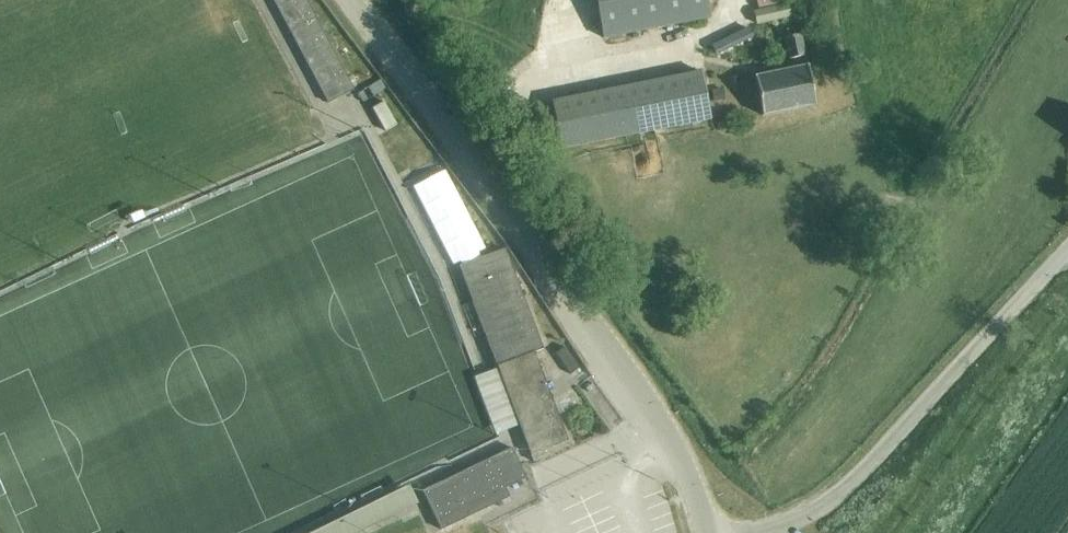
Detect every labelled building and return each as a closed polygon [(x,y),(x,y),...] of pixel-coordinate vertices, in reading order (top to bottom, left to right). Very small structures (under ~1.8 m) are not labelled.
[(305,0),(273,0),(328,104),(353,90),(305,0)] [(603,38),(710,17),(707,0),(595,0),(603,38)] [(795,2),(752,11),(755,26),(798,17),(795,2)] [(712,46),(716,54),(752,37),(748,29),(712,46)] [(789,59),(805,56),(801,35),(785,38),(789,59)] [(756,79),(764,118),(816,108),(808,68),(756,79)] [(553,109),(561,151),(713,122),(705,80),(553,109)] [(461,263),(493,245),(437,146),(405,164),(461,263)] [(459,267),(533,463),(539,460),(537,453),(567,442),(534,352),(542,349),(504,250),(459,267)] [(422,492),(441,530),(510,497),(505,488),(526,479),(511,449),(422,492)] [(423,504),(415,485),(305,532),(358,532),(423,504)]
